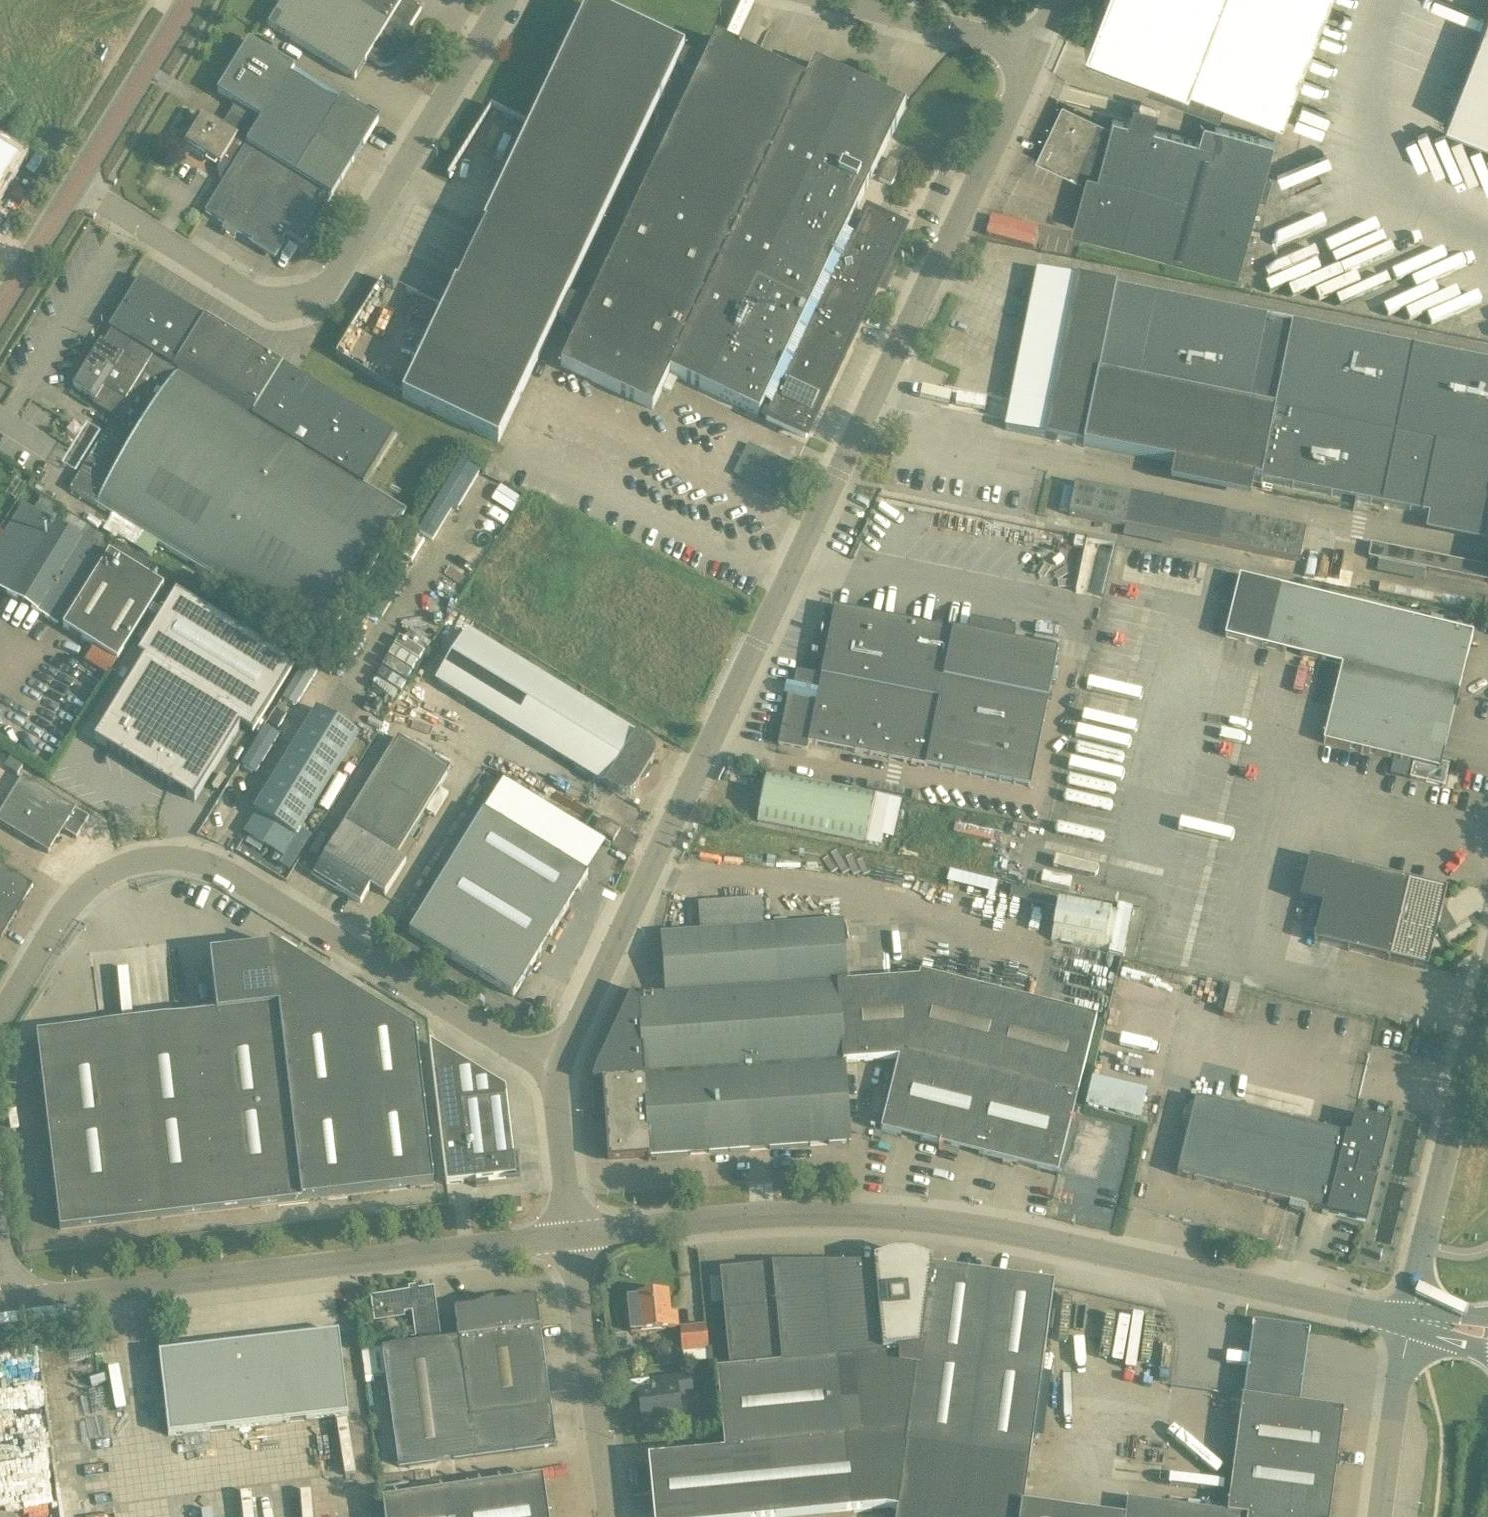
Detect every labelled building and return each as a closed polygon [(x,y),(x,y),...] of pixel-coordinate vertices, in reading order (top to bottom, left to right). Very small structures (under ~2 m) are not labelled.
[(268,26),(354,78),(368,56),(378,62),(381,64),(387,64),(391,62),(394,60),(401,47),(402,44),(400,41),(398,39),(400,35),(404,37),(420,10),(404,0),(285,0),(268,26)] [(1328,0),(1102,0),(1084,48),(1281,124),(1328,0)] [(905,106),(813,63),(805,81),(715,38),(704,61),(682,51),(683,50),(587,4),(401,397),(498,443),(556,319),(578,329),(560,366),(652,409),(669,373),(759,416),(760,412),(768,416),(766,419),(806,438),(878,286),(883,288),(894,267),(888,264),(904,231),(868,214),(857,236),(846,231),(905,106)] [(1444,124),(1487,141),(1487,9),(1444,124)] [(338,106),(290,76),(294,69),(249,42),(217,93),(262,120),(247,144),(203,116),(186,144),(220,165),(217,168),(219,177),(224,180),(204,212),(273,254),(286,233),(303,244),(378,121),(342,99),(338,106)] [(1157,125),(1161,109),(1137,103),(1133,120),(1157,125)] [(1109,127),(1062,104),(1035,160),(1094,187),(1081,233),(1179,260),(1180,260),(1236,275),(1273,141),(1203,122),(1198,141),(1112,117),(1109,127)] [(16,160),(0,150),(0,186),(16,160)] [(890,185),(901,163),(889,157),(878,180),(890,185)] [(995,215),(990,234),(1035,246),(1040,228),(995,215)] [(1005,429),(1173,463),(1253,479),(1260,480),(1429,514),(1487,526),(1487,362),(1292,323),(1037,271),(1036,274),(1016,375),(1005,429)] [(203,318),(138,278),(108,328),(111,329),(103,342),(100,341),(73,386),(106,406),(109,401),(120,408),(71,490),(128,525),(120,537),(171,569),(179,556),(323,645),(406,511),(363,485),(395,434),(283,366),(283,365),(204,316),(203,318)] [(781,494),(796,464),(750,442),(735,472),(781,494)] [(460,461),(417,532),(432,541),(450,512),(453,506),(457,508),(478,472),(460,461)] [(1049,511),(1071,515),(1299,561),(1305,531),(1075,484),(1072,498),(1053,495),(1049,511)] [(511,513),(521,499),(500,485),(491,500),(511,513)] [(41,498),(33,510),(22,504),(4,534),(0,531),(0,589),(58,623),(110,540),(41,498)] [(118,659),(163,584),(169,574),(115,542),(108,552),(64,627),(118,659)] [(1371,544),(1368,558),(1383,561),(1385,547),(1371,544)] [(442,556),(358,692),(385,709),(469,573),(442,556)] [(1487,582),(1487,568),(1468,563),(1465,577),(1487,582)] [(1444,787),(1449,765),(1441,763),(1473,634),(1239,577),(1225,637),(1264,646),(1342,665),(1323,741),(1416,764),(1413,779),(1444,787)] [(94,740),(92,744),(168,791),(179,774),(194,783),(183,801),(191,806),(194,801),(240,726),(252,733),(294,665),(176,592),(137,655),(144,659),(94,740)] [(1030,787),(1057,653),(834,608),(821,674),(796,670),(793,684),(786,682),(783,695),(787,695),(778,744),(807,750),(808,742),(1030,787)] [(436,681),(617,793),(619,794),(621,794),(623,795),(625,795),(627,795),(629,794),(631,793),(633,792),(634,790),(636,789),(653,760),(654,758),(655,756),(655,753),(655,751),(654,749),(653,747),(652,745),(651,743),(649,742),(468,630),(436,681)] [(355,732),(317,708),(254,811),(292,834),(355,732)] [(384,896),(406,861),(397,856),(450,770),(397,738),(312,876),(360,905),(370,887),(384,896)] [(3,800),(6,802),(20,778),(0,765),(0,798),(3,800)] [(767,772),(757,822),(865,843),(865,841),(881,844),(882,835),(881,835),(888,796),(875,793),(870,792),(767,772)] [(89,818),(22,777),(21,778),(7,802),(0,813),(0,823),(48,853),(59,835),(62,837),(65,832),(76,838),(89,818)] [(513,997),(587,875),(483,811),(408,933),(513,997)] [(612,841),(620,829),(601,818),(594,830),(612,841)] [(1309,859),(1299,899),(1323,904),(1313,942),(1338,948),(1426,969),(1441,910),(1445,891),(1332,865),(1309,859)] [(33,886),(0,866),(0,936),(1,937),(33,886)] [(1110,950),(1118,909),(1059,898),(1051,939),(1110,950)] [(593,1092),(591,1092),(593,1120),(594,1120),(594,1119),(607,1118),(610,1158),(849,1142),(843,1062),(898,1059),(881,1130),(1057,1174),(1069,1128),(1097,1017),(920,973),(919,978),(846,984),(841,923),(763,928),(761,899),(697,904),(699,932),(661,935),(665,995),(638,997),(638,999),(632,995),(628,1002),(602,1060),(598,1068),(594,1076),(593,1081),(592,1084),(592,1086),(593,1092)] [(60,1230),(433,1186),(415,1034),(268,942),(268,948),(209,955),(216,1014),(37,1035),(60,1230)] [(1163,1000),(1169,983),(1127,969),(1122,986),(1163,1000)] [(505,1089),(429,1043),(443,1165),(447,1184),(474,1181),(474,1188),(488,1186),(487,1180),(505,1178),(505,1182),(520,1180),(517,1155),(513,1155),(506,1097),(505,1089)] [(1146,1119),(1152,1089),(1095,1077),(1089,1107),(1146,1119)] [(1350,1137),(1195,1099),(1176,1174),(1364,1221),(1383,1145),(1388,1124),(1355,1116),(1350,1137)] [(520,1198),(506,1200),(508,1211),(521,1209),(520,1198)] [(648,1460),(653,1516),(797,1516),(873,1510),(897,1507),(895,1516),(1090,1516),(1022,1508),(1033,1435),(1053,1438),(1060,1385),(1041,1382),(1050,1320),(1055,1286),(932,1268),(932,1269),(930,1269),(930,1264),(911,1258),(893,1258),(873,1263),(873,1268),(788,1268),(770,1268),(720,1272),(729,1372),(727,1372),(717,1373),(716,1373),(722,1437),(724,1452),(648,1460)] [(404,1345),(361,1351),(365,1377),(385,1375),(398,1466),(555,1445),(535,1304),(496,1310),(492,1301),(461,1315),(455,1315),(437,1318),(433,1288),(370,1297),(374,1321),(404,1317),(403,1313),(412,1312),(415,1338),(403,1340),(404,1345)] [(669,1316),(667,1294),(638,1297),(638,1298),(628,1299),(630,1332),(676,1328),(675,1315),(669,1316)] [(681,1352),(708,1350),(706,1324),(679,1326),(681,1352)] [(249,1344),(159,1354),(168,1436),(189,1433),(258,1425),(348,1415),(338,1334),(249,1344)] [(675,1348),(663,1349),(664,1358),(676,1357),(675,1348)] [(642,1424),(680,1419),(677,1396),(691,1394),(689,1375),(651,1380),(653,1392),(638,1394),(642,1424)] [(1343,1412),(1299,1406),(1244,1398),(1242,1398),(1226,1514),(1125,1500),(1123,1516),(1329,1516),(1343,1412)] [(542,1479),(382,1501),(384,1516),(547,1516),(542,1479)]
